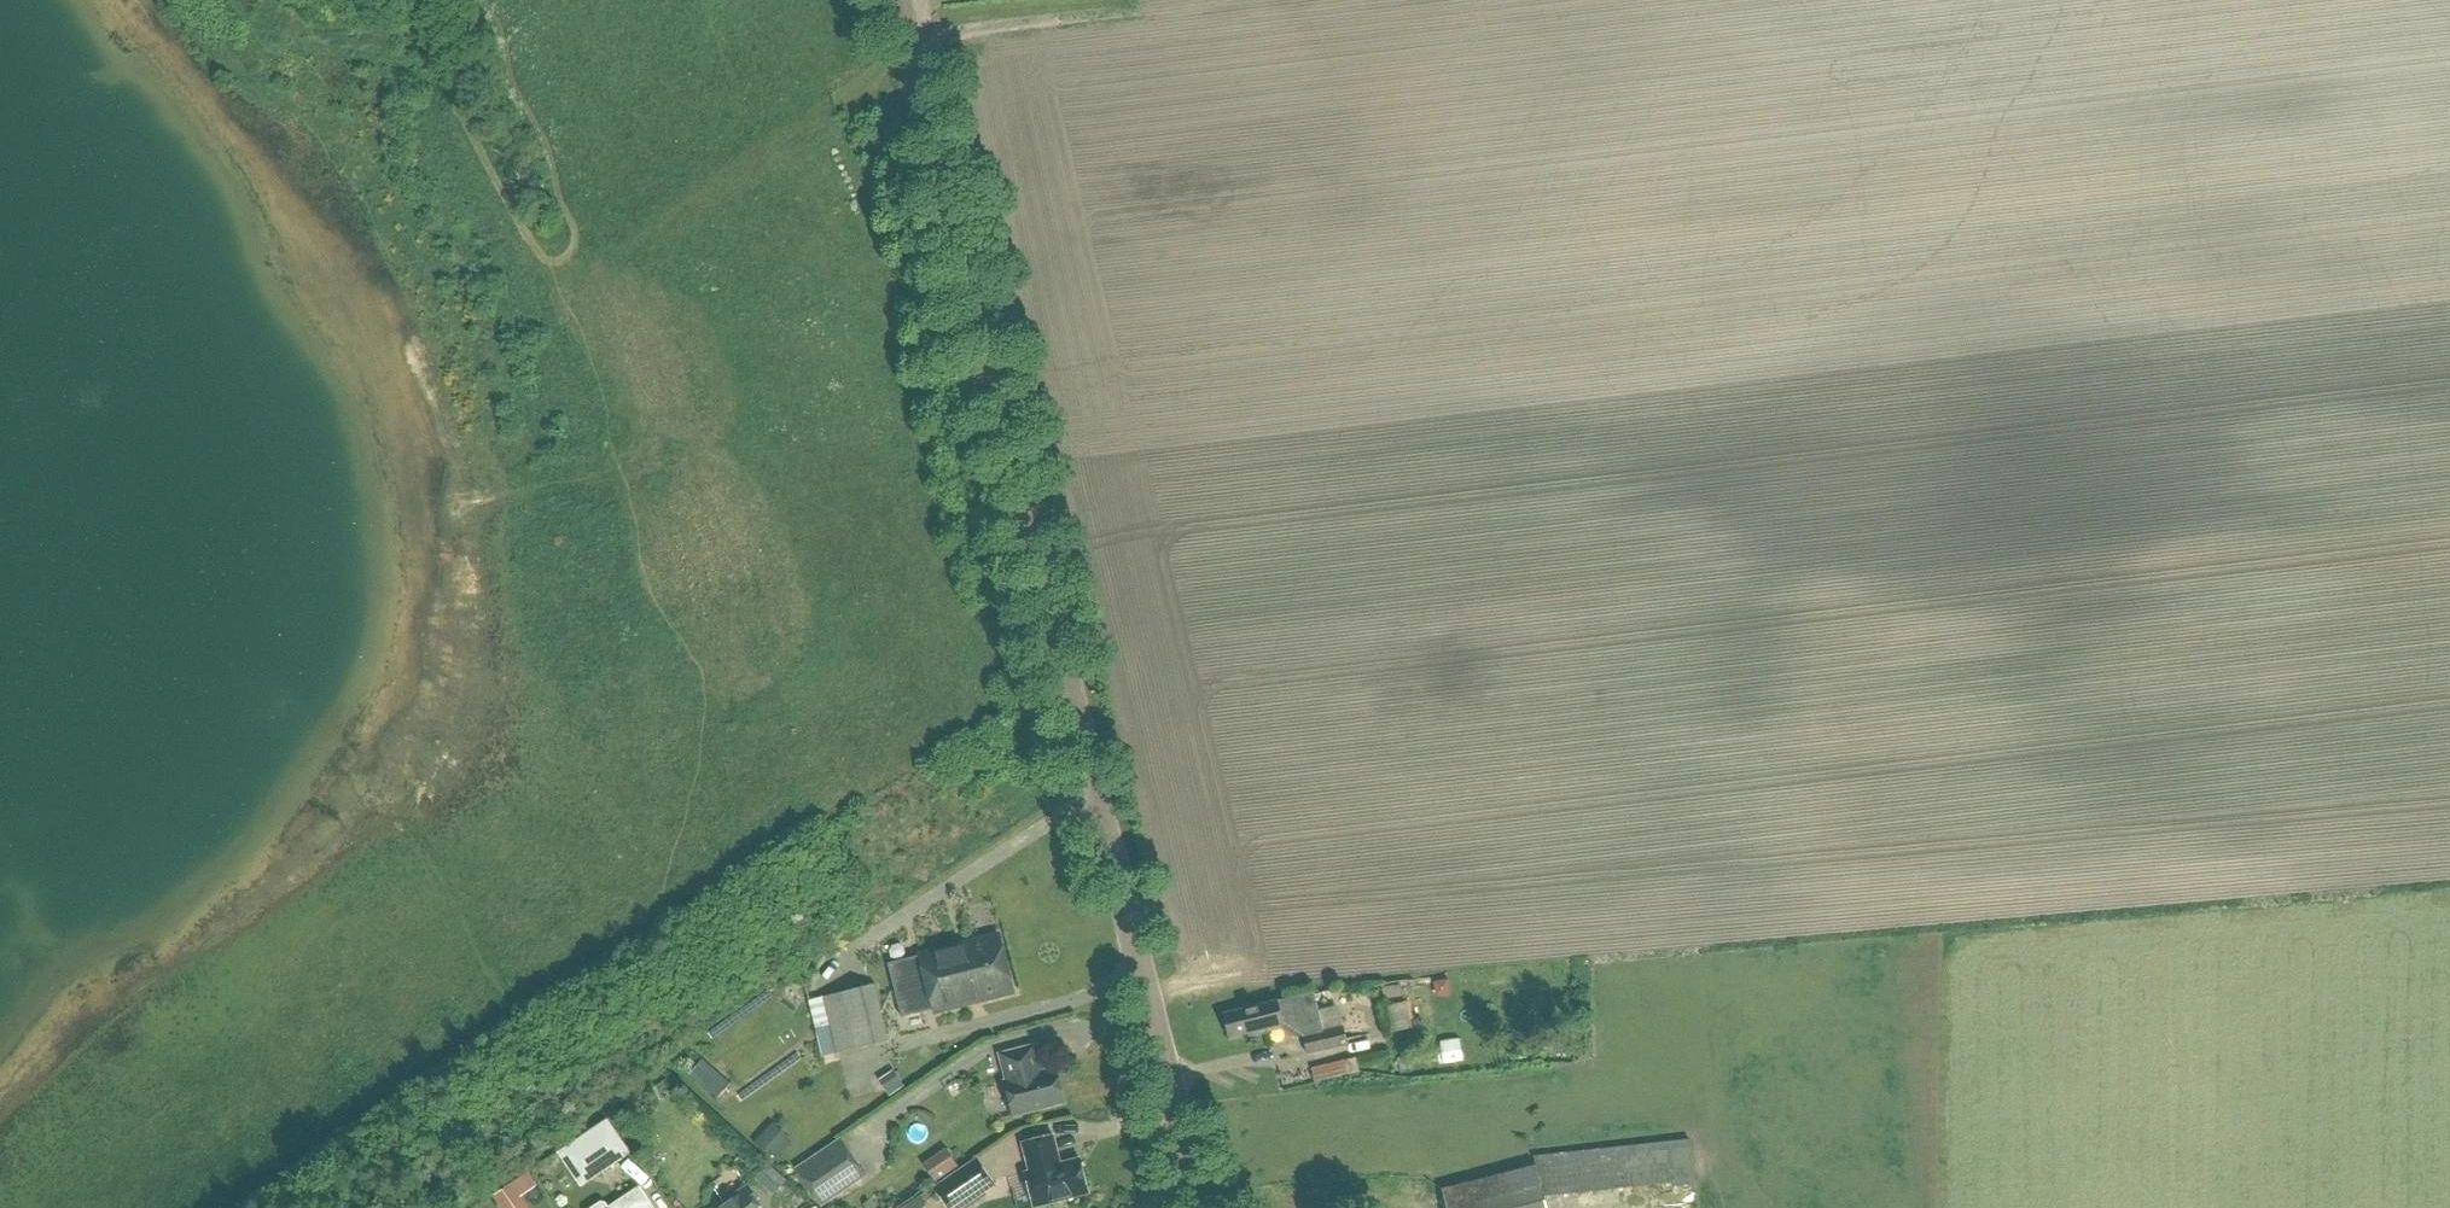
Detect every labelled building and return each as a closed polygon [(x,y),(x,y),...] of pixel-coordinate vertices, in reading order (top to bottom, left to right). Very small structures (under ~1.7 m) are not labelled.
[(927,984),(1007,964),(1000,936),(920,956),(921,959),(927,984)] [(890,967),(896,992),(927,984),(921,959),(890,967)] [(1007,964),(927,984),(932,1002),(934,1012),(1014,992),(1007,964)] [(932,1002),(927,984),(896,992),(903,1017),(926,1011),(925,1004),(932,1002)] [(832,1025),(881,1014),(874,985),(825,997),(832,1025)] [(1323,1032),(1314,994),(1278,1002),(1225,1015),(1231,1039),(1254,1034),(1255,1037),(1270,1033),(1269,1028),(1282,1025),(1284,1030),(1298,1038),(1304,1037),(1309,1055),(1347,1046),(1343,1027),(1323,1032)] [(881,1014),(832,1025),(838,1054),(888,1042),(881,1014)] [(1041,1073),(1034,1047),(1000,1056),(1007,1082),(1005,1083),(1013,1117),(1065,1103),(1056,1069),(1041,1073)] [(1268,1066),(1292,1064),(1291,1053),(1267,1055),(1268,1066)] [(719,1077),(706,1090),(716,1099),(729,1086),(719,1077)] [(998,1077),(982,1080),(988,1106),(1003,1103),(998,1077)] [(560,1154),(568,1166),(584,1155),(597,1175),(630,1154),(608,1122),(560,1154)] [(769,1129),(754,1145),(772,1162),(787,1146),(769,1129)] [(1053,1136),(1022,1144),(1030,1172),(1025,1173),(1034,1207),(1036,1207),(1089,1195),(1080,1160),(1061,1164),(1053,1136)] [(822,1206),(867,1176),(842,1138),(797,1169),(822,1206)] [(1692,1139),(1534,1156),(1535,1166),(1443,1189),(1448,1207),(1546,1207),(1543,1196),(1672,1183),(1672,1188),(1696,1185),(1692,1139)] [(998,1186),(978,1158),(934,1187),(948,1207),(965,1207),(998,1186)] [(748,1187),(717,1207),(762,1207),(748,1187)] [(640,1188),(611,1207),(653,1207),(640,1188)]
